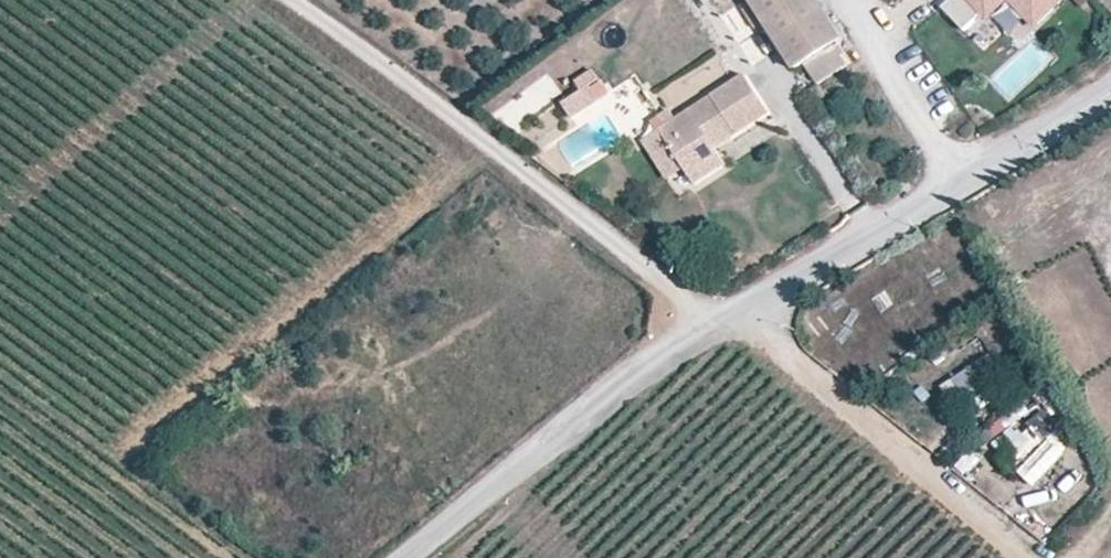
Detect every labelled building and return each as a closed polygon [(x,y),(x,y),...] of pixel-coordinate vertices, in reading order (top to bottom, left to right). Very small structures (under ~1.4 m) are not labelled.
[(796,70),(804,64),(839,41),(844,38),(819,0),(751,0),(796,70)] [(942,11),(965,33),(983,15),(988,19),(1008,0),(953,0),(942,11)] [(1037,26),(1062,0),(1010,0),(1037,26)] [(819,86),(853,63),(839,41),(804,64),(819,86)] [(716,54),(657,90),(669,109),(728,73),(716,54)] [(669,182),(687,171),(697,187),(728,167),(718,150),(734,140),(773,115),(746,74),(676,120),(670,111),(658,119),(665,128),(660,130),(642,142),(669,182)] [(616,97),(627,122),(660,108),(649,83),(616,97)] [(571,120),(599,102),(591,89),(563,107),(571,120)] [(993,352),(954,374),(975,411),(1014,390),(993,352)] [(1042,408),(1025,424),(1041,440),(1058,424),(1042,408)] [(994,441),(1012,459),(1032,441),(1014,422),(994,441)]
